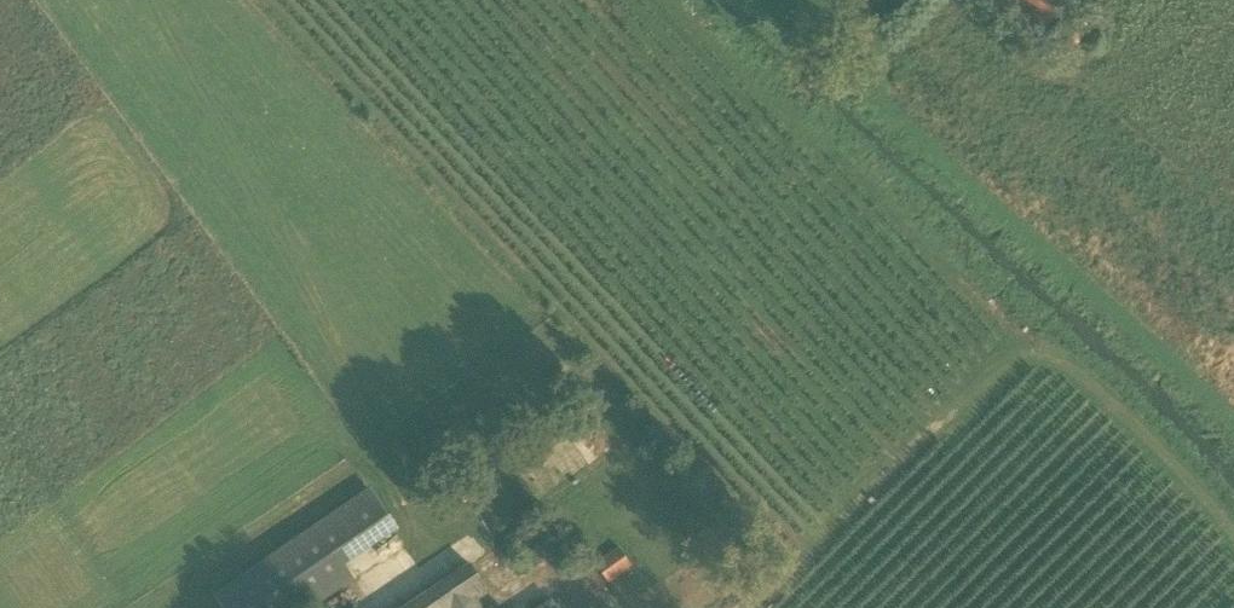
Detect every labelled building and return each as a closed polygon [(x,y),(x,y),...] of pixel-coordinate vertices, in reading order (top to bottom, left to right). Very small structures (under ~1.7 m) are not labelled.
[(349,584),(355,580),(344,565),(397,529),(368,488),(213,594),(223,607),(313,607),(349,584)] [(609,583),(633,566),(615,542),(592,559),(609,583)] [(478,600),(490,592),(470,562),(402,607),(484,607),(478,600)] [(547,600),(534,607),(553,607),(547,600)]
